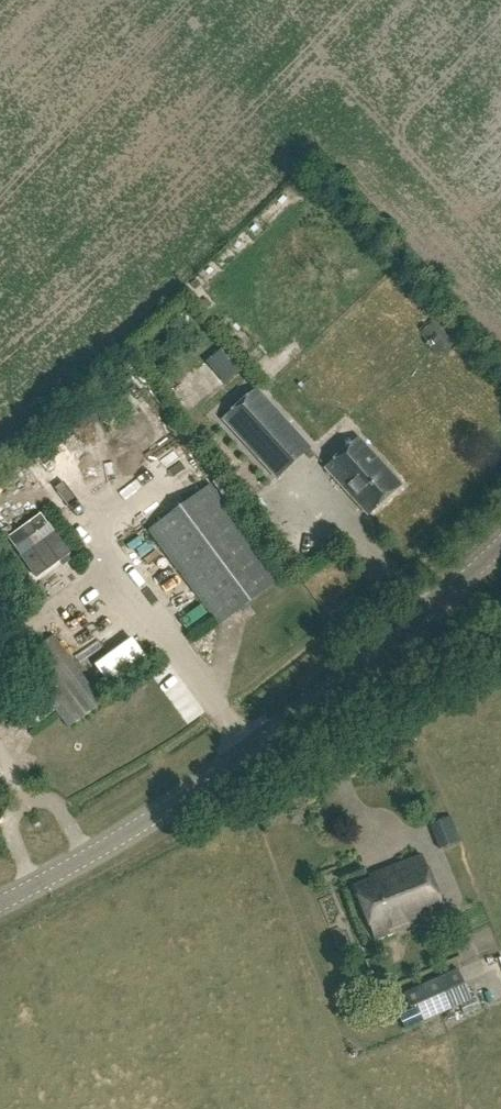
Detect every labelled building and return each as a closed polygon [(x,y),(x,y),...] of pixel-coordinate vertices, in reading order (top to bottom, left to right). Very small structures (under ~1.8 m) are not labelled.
[(229,349),(211,361),(228,386),(246,374),(229,349)] [(309,447),(254,387),(219,420),(273,479),(309,447)] [(326,469),(368,514),(400,485),(358,440),(326,469)] [(184,454),(193,480),(213,473),(204,447),(184,454)] [(278,580),(207,484),(144,531),(215,627),(278,580)] [(42,514),(9,539),(39,580),(73,554),(42,514)] [(99,703),(50,638),(16,663),(64,729),(99,703)] [(452,815),(431,823),(440,849),(462,841),(452,815)] [(447,908),(425,852),(387,868),(389,871),(355,885),(377,937),(447,908)] [(405,993),(411,1008),(465,983),(459,968),(405,993)] [(465,983),(411,1008),(399,1013),(405,1028),(472,999),(465,983)]
